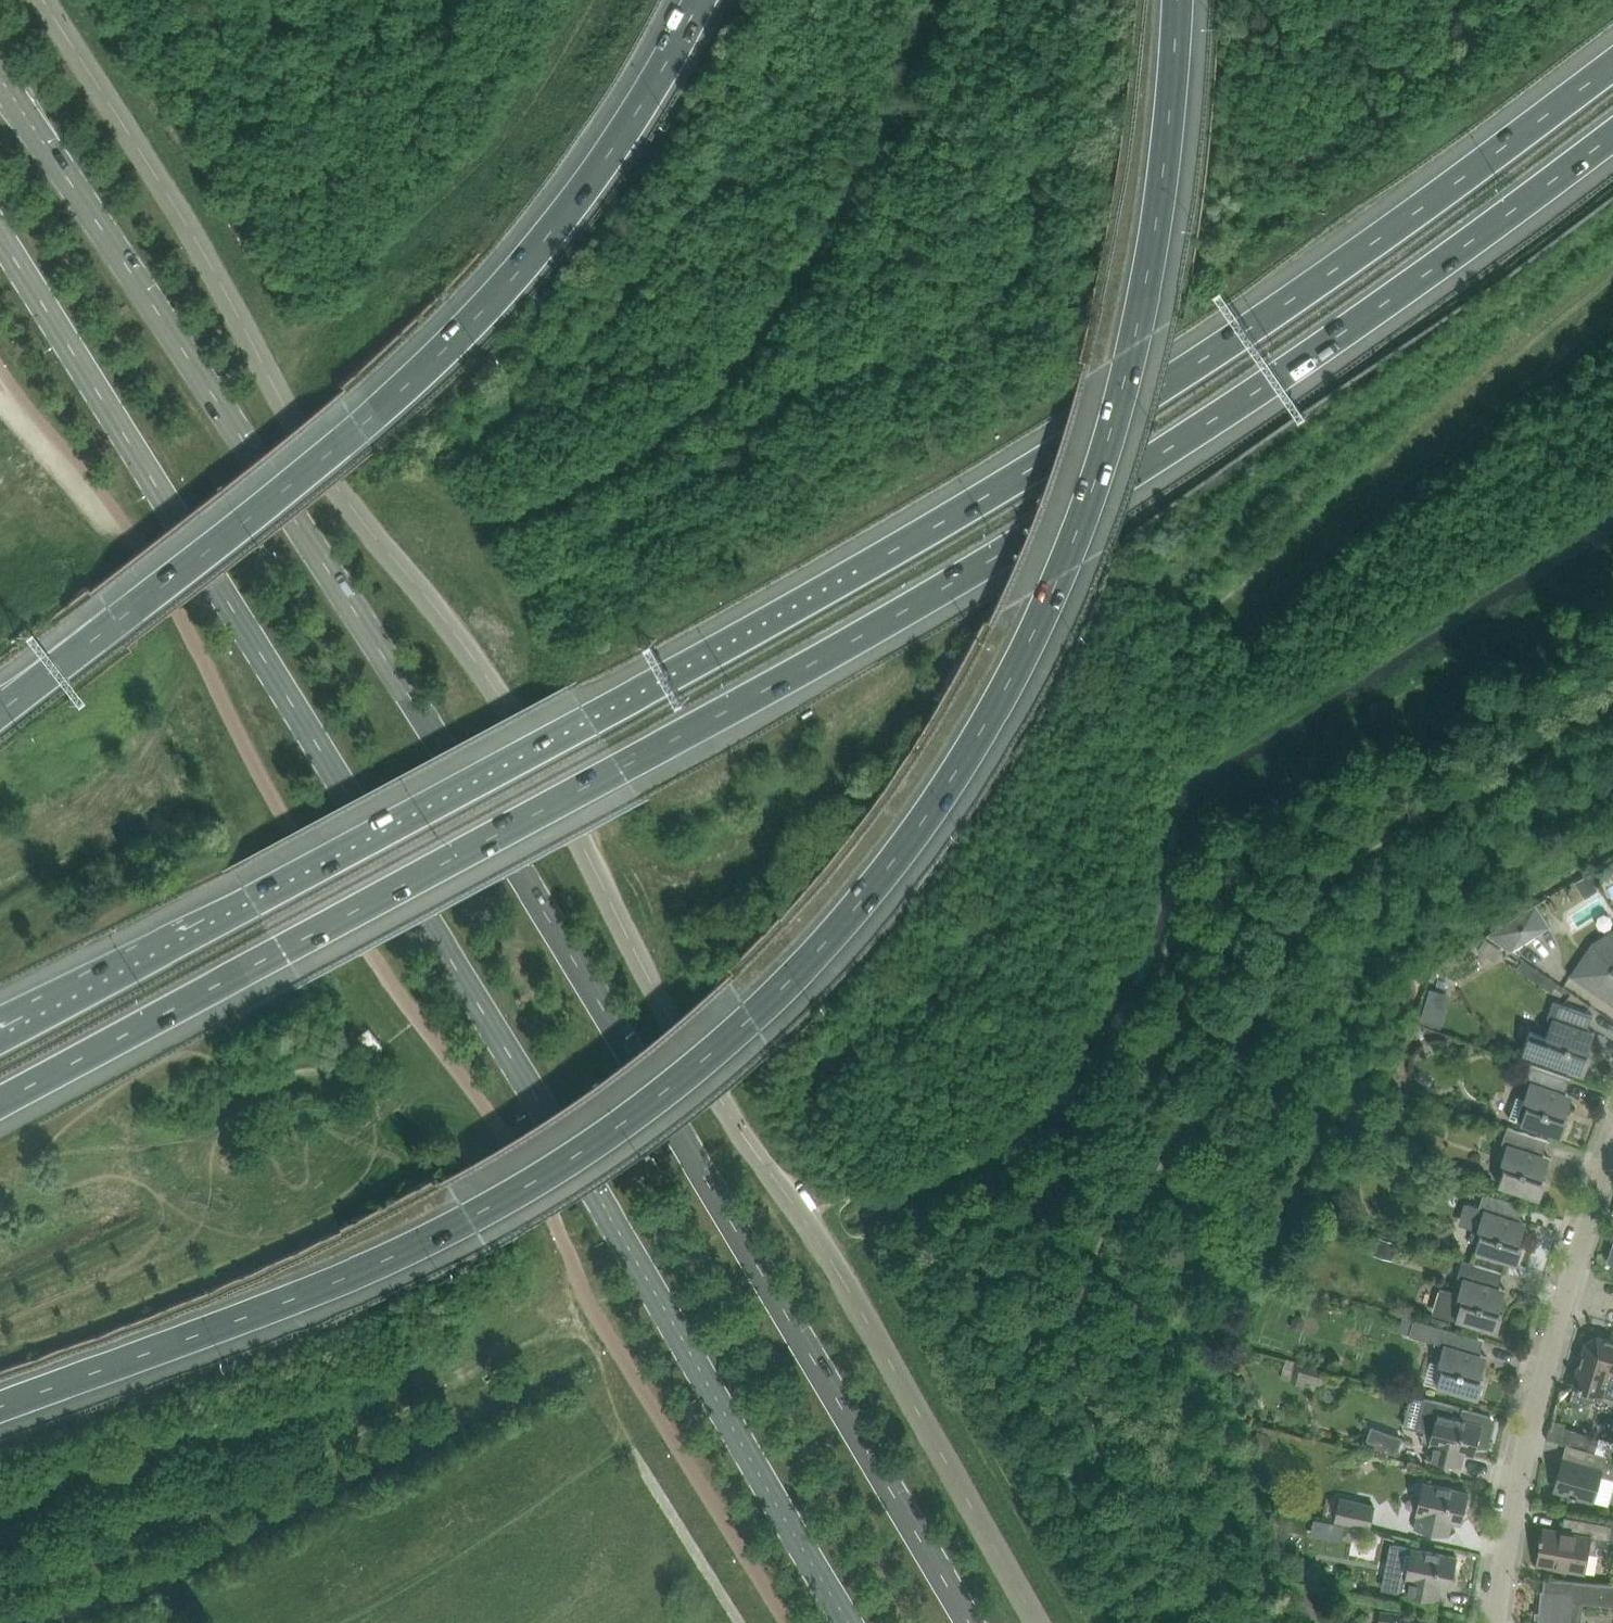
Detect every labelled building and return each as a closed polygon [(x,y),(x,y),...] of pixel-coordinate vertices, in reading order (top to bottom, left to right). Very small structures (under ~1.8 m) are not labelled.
[(1588,874),(1575,882),(1586,899),(1599,890),(1588,874)] [(1537,904),(1489,934),(1513,950),(1551,926),(1537,904)] [(1571,975),(1604,998),(1612,1004),(1612,936),(1596,946),(1575,977),(1572,974),(1571,975)] [(1486,939),(1479,950),(1494,960),(1502,949),(1486,939)] [(1524,959),(1518,968),(1553,992),(1559,983),(1524,959)] [(1524,1052),(1544,1059),(1585,1074),(1591,1057),(1588,1055),(1596,1032),(1588,1029),(1593,1016),(1594,1017),(1594,1015),(1554,1001),(1548,1017),(1553,1019),(1547,1036),(1531,1031),(1524,1052)] [(1426,1005),(1421,1021),(1440,1027),(1445,1010),(1426,1005)] [(358,1037),(372,1055),(384,1045),(370,1028),(358,1037)] [(1510,1118),(1542,1130),(1563,1137),(1569,1120),(1565,1118),(1573,1095),(1566,1093),(1570,1079),(1571,1079),(1572,1078),(1532,1064),(1526,1080),(1531,1082),(1525,1099),(1517,1097),(1510,1118)] [(1551,1157),(1548,1156),(1543,1154),(1547,1141),(1548,1141),(1549,1140),(1508,1126),(1503,1142),(1508,1144),(1502,1162),(1507,1163),(1500,1185),(1541,1198),(1547,1181),(1543,1180),(1551,1157)] [(1485,1192),(1480,1207),(1466,1202),(1459,1223),(1483,1231),(1477,1250),(1518,1264),(1523,1247),(1520,1246),(1527,1222),(1519,1220),(1524,1206),(1525,1206),(1525,1205),(1485,1192)] [(1380,1237),(1375,1255),(1383,1257),(1384,1256),(1385,1252),(1389,1239),(1380,1237)] [(1504,1272),(1483,1266),(1463,1260),(1459,1276),(1464,1278),(1458,1296),(1440,1290),(1433,1312),(1498,1331),(1504,1314),(1500,1313),(1507,1289),(1499,1287),(1503,1273),(1504,1273),(1504,1272)] [(1290,1325),(1291,1326),(1291,1327),(1293,1330),(1299,1331),(1303,1328),(1305,1322),(1305,1320),(1303,1316),(1302,1316),(1296,1315),(1292,1318),(1290,1324),(1290,1325)] [(1410,1334),(1440,1343),(1445,1345),(1440,1363),(1444,1364),(1438,1386),(1480,1398),(1485,1381),(1481,1379),(1488,1356),(1480,1354),(1484,1340),(1485,1340),(1485,1339),(1414,1318),(1410,1334)] [(1571,1400),(1583,1403),(1599,1398),(1600,1393),(1603,1394),(1612,1396),(1612,1340),(1597,1335),(1587,1341),(1579,1369),(1575,1368),(1571,1380),(1575,1381),(1574,1385),(1575,1385),(1571,1400)] [(1286,1359),(1282,1377),(1292,1379),(1291,1382),(1306,1385),(1307,1381),(1320,1384),(1323,1369),(1296,1363),(1296,1361),(1286,1359)] [(1463,1408),(1460,1417),(1452,1415),(1455,1405),(1425,1397),(1417,1429),(1433,1433),(1431,1444),(1432,1444),(1428,1458),(1462,1467),(1466,1453),(1475,1455),(1478,1442),(1488,1444),(1494,1421),(1490,1415),(1463,1408)] [(1551,1425),(1547,1437),(1562,1442),(1567,1427),(1564,1423),(1556,1421),(1554,1426),(1551,1425)] [(1373,1426),(1366,1443),(1397,1455),(1404,1437),(1373,1426)] [(1260,1430),(1254,1448),(1263,1451),(1270,1434),(1260,1430)] [(1575,1446),(1588,1449),(1609,1456),(1612,1457),(1612,1453),(1612,1440),(1600,1437),(1598,1443),(1590,1441),(1586,1434),(1579,1432),(1575,1446)] [(1609,1456),(1588,1449),(1584,1463),(1563,1457),(1554,1489),(1595,1501),(1602,1476),(1612,1479),(1612,1457),(1609,1456)] [(1416,1528),(1428,1531),(1449,1535),(1453,1522),(1461,1524),(1469,1492),(1425,1482),(1417,1514),(1419,1514),(1416,1528)] [(1335,1520),(1370,1528),(1375,1505),(1341,1497),(1335,1520)] [(1560,1568),(1585,1572),(1589,1552),(1596,1554),(1598,1545),(1607,1547),(1608,1540),(1612,1540),(1612,1524),(1612,1525),(1582,1519),(1580,1533),(1545,1527),(1543,1536),(1541,1535),(1540,1540),(1542,1540),(1538,1564),(1560,1568)] [(1319,1520),(1315,1536),(1334,1540),(1338,1524),(1319,1520)] [(1391,1543),(1382,1588),(1418,1596),(1439,1600),(1442,1587),(1451,1588),(1453,1580),(1458,1556),(1436,1552),(1391,1543)] [(1298,1563),(1295,1578),(1321,1584),(1324,1569),(1298,1563)] [(1574,1602),(1612,1605),(1612,1583),(1545,1577),(1544,1589),(1542,1589),(1540,1611),(1542,1612),(1542,1618),(1539,1618),(1539,1622),(1572,1622),(1574,1602)] [(1302,1589),(1294,1606),(1314,1616),(1322,1598),(1302,1589)] [(1380,1622),(1444,1622),(1445,1621),(1423,1619),(1400,1616),(1400,1612),(1381,1610),(1381,1614),(1381,1615),(1380,1622)]
